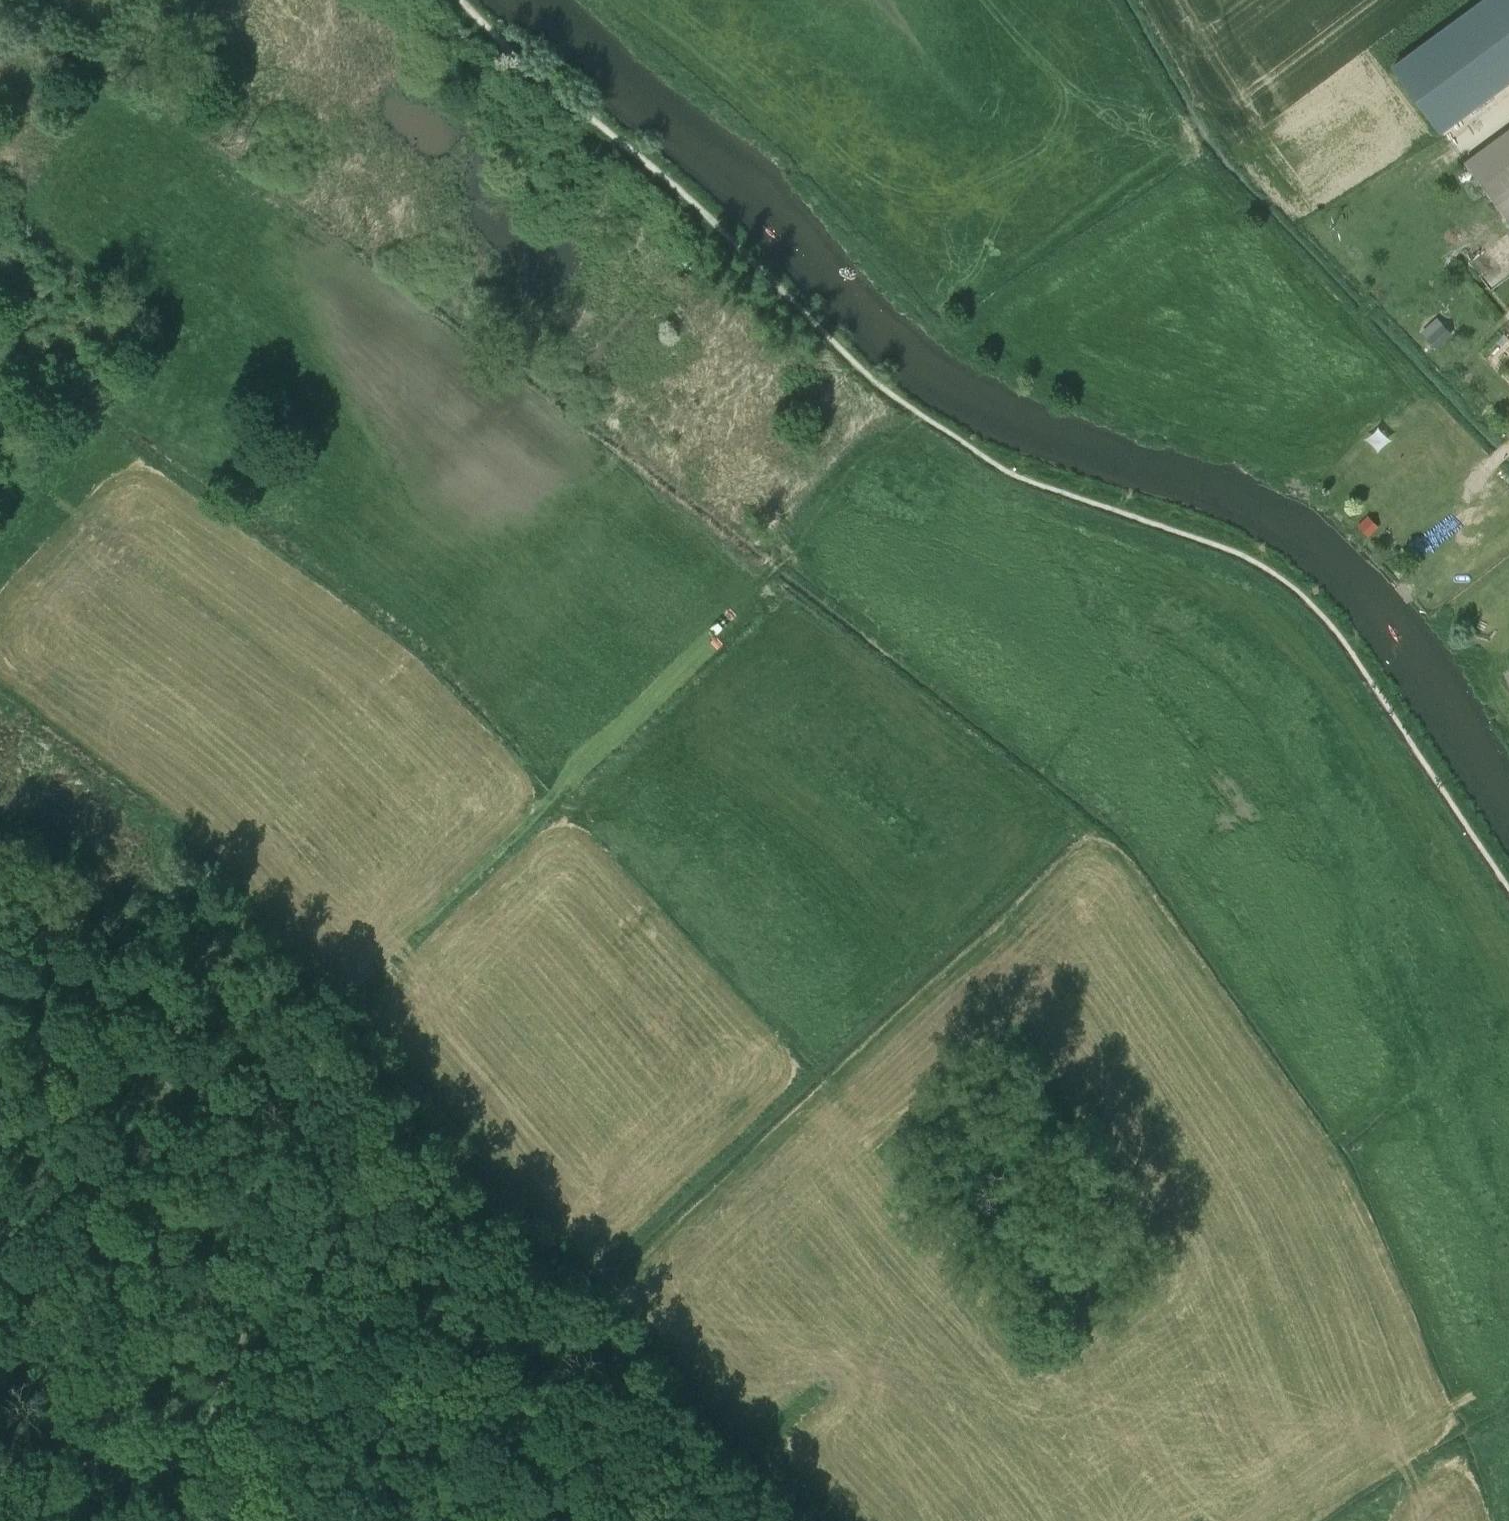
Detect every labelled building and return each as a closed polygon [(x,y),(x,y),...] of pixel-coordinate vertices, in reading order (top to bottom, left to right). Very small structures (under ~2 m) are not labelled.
[(1390,66),(1440,134),(1508,83),(1508,0),(1480,0),(1390,66)] [(1464,164),(1508,223),(1508,131),(1464,164)]
